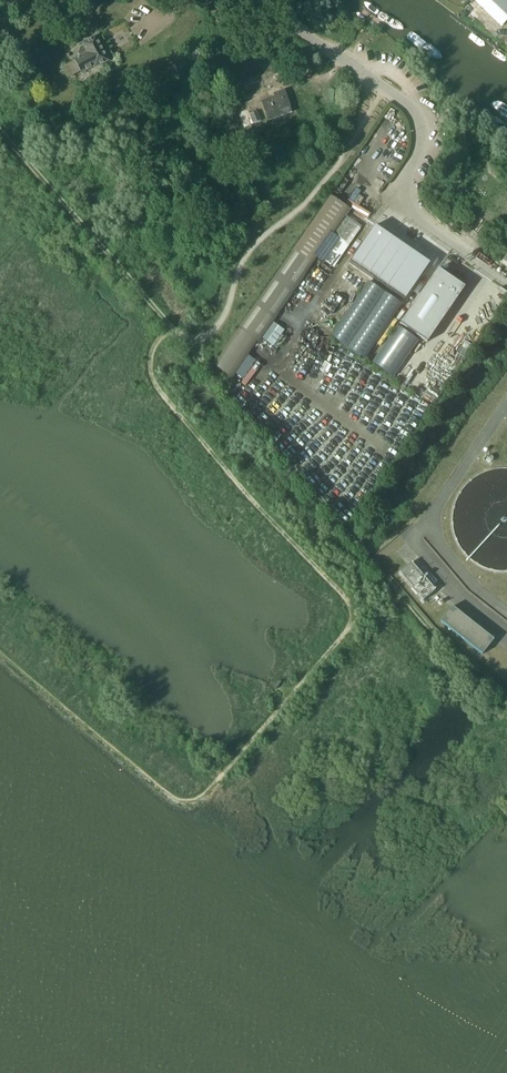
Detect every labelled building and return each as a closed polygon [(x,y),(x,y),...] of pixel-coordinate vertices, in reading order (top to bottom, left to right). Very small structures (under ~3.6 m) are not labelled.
[(7,10),(15,2),(19,6),(25,0),(0,0),(0,4),(7,10)] [(506,21),(506,0),(479,0),(477,2),(503,26),(506,21)] [(95,68),(108,61),(103,52),(100,46),(95,37),(82,44),(83,46),(80,48),(78,54),(80,57),(74,61),(81,73),(94,66),(95,68)] [(270,76),(280,82),(283,77),(276,72),(274,74),(273,73),(270,76)] [(247,93),(261,88),(258,79),(244,84),(247,93)] [(268,120),(291,112),(284,91),(274,94),(275,98),(262,102),(268,120)] [(243,128),(260,121),(257,112),(249,114),(247,109),(238,113),(243,128)] [(350,210),(330,196),(212,365),(232,379),(318,256),(323,259),(323,258),(325,260),(344,232),(345,233),(352,223),(344,218),(350,210)] [(362,282),(367,275),(387,246),(369,233),(344,269),(362,282)] [(437,270),(401,323),(426,341),(463,287),(437,270)] [(346,348),(383,292),(368,282),(331,337),(346,348)] [(364,359),(401,304),(384,293),(347,348),(364,359)] [(392,377),(418,341),(397,326),(372,363),(392,377)] [(422,601),(434,590),(410,562),(398,573),(422,601)] [(482,653),(493,639),(452,606),(441,621),(482,653)]
